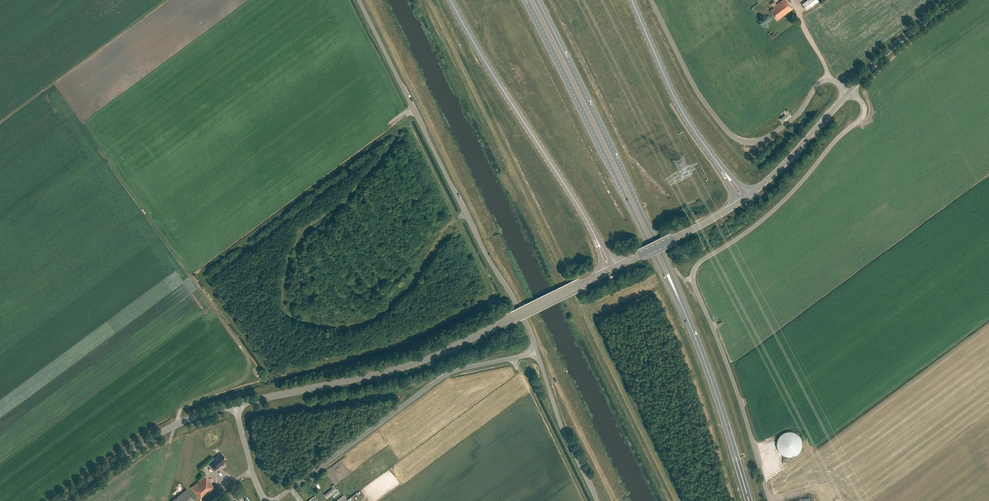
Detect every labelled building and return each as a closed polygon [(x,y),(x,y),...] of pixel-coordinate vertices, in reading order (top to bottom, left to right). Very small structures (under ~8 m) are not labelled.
[(774,1),(771,3),(774,8),(771,10),(778,20),(793,9),(786,0),(783,0),(777,4),(774,1)] [(802,2),(806,10),(820,2),(819,0),(806,0),(802,2)] [(803,446),(803,444),(802,442),(801,439),(799,438),(798,436),(796,435),(793,434),(791,434),(788,435),(786,436),(784,437),(783,438),(782,440),(780,442),(780,444),(780,447),(780,449),(781,451),(782,453),(783,455),(785,456),(787,457),(789,458),(790,458),(792,458),(794,458),(796,457),(799,455),(800,454),(801,453),(802,450),(803,448),(803,446)] [(224,463),(223,462),(226,460),(221,453),(212,460),(214,462),(211,465),(215,470),(224,463)] [(200,500),(215,489),(206,476),(191,487),(200,500)] [(333,488),(324,494),(326,496),(336,488),(334,484),(331,486),(333,488)] [(170,500),(191,500),(194,499),(186,489),(170,500)] [(225,495),(229,500),(234,497),(230,491),(225,495)]
